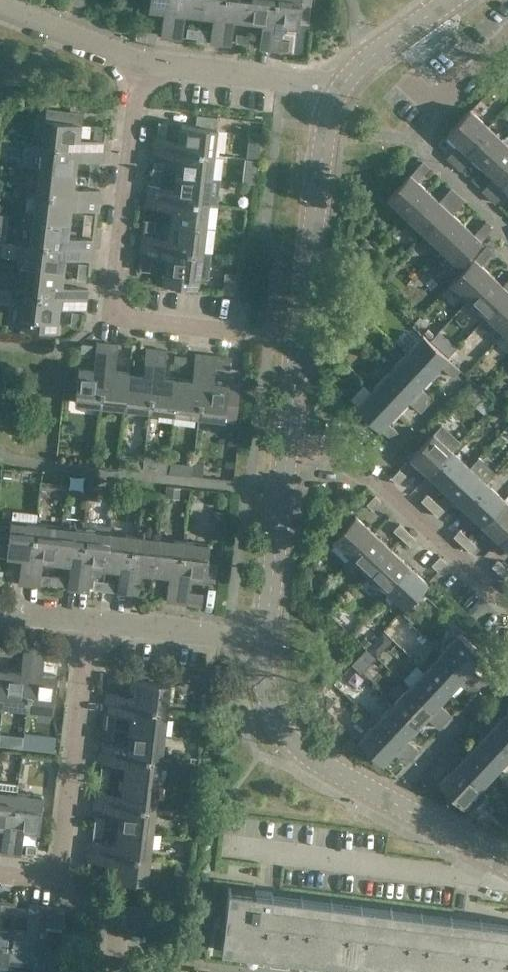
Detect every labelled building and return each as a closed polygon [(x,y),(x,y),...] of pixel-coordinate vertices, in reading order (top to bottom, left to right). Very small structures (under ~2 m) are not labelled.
[(173,38),(177,0),(151,0),(150,8),(165,10),(163,25),(162,25),(161,37),(173,38)] [(173,38),(182,39),(184,26),(183,26),(185,13),(200,14),(201,0),(177,0),(173,38)] [(221,44),(226,0),(201,0),(200,14),(214,16),(212,31),(211,31),(210,42),(221,44)] [(249,20),(251,0),(226,0),(221,44),(232,45),(233,33),(232,33),(234,18),(249,20)] [(271,50),(276,0),(251,0),(249,20),(264,22),(262,36),(261,36),(260,48),(271,50)] [(271,50),(281,51),(282,38),(281,38),(283,24),(298,26),(299,20),(309,21),(311,0),(276,0),(271,50)] [(237,34),(236,42),(249,43),(250,35),(237,34)] [(46,117),(49,118),(48,134),(44,133),(43,143),(105,150),(108,126),(96,124),(95,139),(80,137),(83,111),(47,107),(46,117)] [(447,156),(454,163),(488,126),(470,109),(448,133),(459,144),(447,156)] [(165,136),(158,135),(154,135),(153,146),(214,153),(219,116),(198,113),(197,125),(182,123),(180,138),(166,137),(165,136)] [(461,169),(472,157),(483,167),(507,140),(507,134),(503,139),(488,126),(454,163),(461,169)] [(482,190),(489,196),(507,176),(507,140),(483,167),(494,177),(482,190)] [(45,154),(44,168),(76,172),(78,157),(92,159),(104,161),(105,150),(43,143),(42,153),(45,154)] [(249,156),(257,157),(258,146),(250,145),(249,156)] [(176,173),(209,177),(210,162),(213,162),(214,153),(153,146),(152,156),(163,157),(163,156),(178,158),(176,173)] [(406,214),(429,190),(418,180),(430,167),(428,166),(423,161),(411,173),(410,173),(387,197),(406,214)] [(44,168),(42,183),(39,182),(38,192),(99,199),(100,188),(88,187),(88,188),(74,186),(76,172),(44,168)] [(207,192),(209,177),(176,173),(175,188),(160,186),(148,184),(147,195),(209,202),(210,192),(207,192)] [(496,203),(507,190),(507,191),(507,176),(489,196),(496,203)] [(406,214),(423,230),(458,193),(451,187),(439,200),(429,190),(406,214)] [(34,216),(34,217),(70,221),(71,206),(86,208),(86,209),(98,210),(99,199),(38,192),(36,202),(39,203),(37,217),(34,216)] [(465,200),(458,193),(423,230),(440,247),(463,223),(453,213),(465,200)] [(208,212),(209,202),(147,195),(146,206),(157,207),(157,206),(172,208),(170,223),(203,227),(205,212),(208,212)] [(86,213),(85,223),(96,224),(97,214),(86,213)] [(34,217),(31,241),(93,248),(94,238),(81,237),(68,236),(70,221),(34,217)] [(155,231),(156,221),(144,219),(143,230),(155,231)] [(459,264),(482,240),(481,240),(493,227),(486,220),(474,233),(463,223),(440,247),(459,264)] [(95,234),(96,224),(85,223),(83,233),(95,234)] [(142,234),(141,244),(203,252),(203,251),(205,241),(201,241),(203,227),(170,223),(169,237),(154,235),(142,234)] [(375,246),(366,238),(359,246),(368,254),(375,246)] [(80,258),(88,259),(92,259),(93,248),(31,241),(28,266),(64,270),(66,256),(80,257),(80,258)] [(203,251),(203,252),(141,244),(138,269),(150,271),(152,255),(166,257),(164,272),(207,277),(210,252),(203,251)] [(451,281),(470,299),(493,274),(482,264),(494,251),(487,245),(480,251),(474,257),(451,281)] [(91,263),(80,262),(79,272),(90,273),(91,263)] [(25,290),(87,298),(88,288),(76,286),(76,287),(62,286),(64,270),(28,266),(25,290)] [(488,315),(507,293),(507,280),(504,284),(493,274),(470,299),(488,315)] [(25,290),(25,291),(24,301),(27,301),(25,316),(58,320),(60,305),(74,306),(74,307),(86,308),(87,298),(25,290)] [(488,315),(505,331),(507,328),(507,293),(488,315)] [(80,322),(81,313),(74,312),(73,322),(80,322)] [(423,334),(406,352),(431,375),(440,365),(447,370),(453,376),(460,369),(447,357),(447,356),(423,334)] [(97,341),(96,345),(95,354),(96,354),(95,368),(79,366),(75,398),(90,400),(90,403),(101,405),(109,342),(97,341)] [(111,403),(126,404),(130,372),(114,370),(116,355),(118,343),(109,342),(101,405),(110,406),(111,403)] [(91,352),(92,344),(82,343),(81,351),(91,352)] [(139,409),(149,410),(157,348),(146,347),(145,359),(146,359),(144,373),(130,372),(126,404),(140,406),(139,409)] [(166,361),(167,353),(167,349),(157,348),(149,410),(159,411),(158,419),(173,421),(175,410),(178,377),(164,375),(165,361),(166,361)] [(421,386),(431,375),(406,352),(390,369),(427,404),(433,397),(421,386)] [(188,414),(200,416),(207,354),(195,353),(194,365),(195,365),(193,379),(178,377),(175,410),(189,412),(188,414)] [(231,357),(207,354),(200,416),(236,420),(239,383),(213,381),(214,367),(229,369),(231,357)] [(390,369),(373,387),(398,409),(407,399),(420,411),(427,404),(390,369)] [(356,405),(380,428),(381,427),(393,439),(400,432),(388,420),(398,409),(373,387),(356,405)] [(477,387),(467,398),(485,414),(494,404),(477,387)] [(434,432),(433,432),(411,457),(428,473),(451,449),(452,449),(460,440),(442,423),(434,432)] [(451,449),(428,473),(445,488),(467,464),(452,449),(451,449)] [(143,468),(155,470),(157,459),(145,458),(143,468)] [(168,469),(179,470),(180,461),(169,460),(168,469)] [(445,488),(463,506),(486,481),(467,464),(445,488)] [(400,468),(391,477),(398,483),(406,475),(400,468)] [(486,481),(463,506),(481,522),(503,497),(486,481)] [(91,488),(90,499),(100,500),(101,489),(91,488)] [(430,508),(436,501),(427,493),(421,500),(430,508)] [(375,495),(366,503),(373,510),(381,501),(375,495)] [(481,522),(499,539),(507,529),(507,502),(503,497),(481,522)] [(430,508),(438,516),(444,509),(436,501),(430,508)] [(333,539),(353,557),(375,533),(356,515),(333,539)] [(31,584),(38,523),(27,522),(27,524),(12,523),(13,520),(11,520),(10,527),(0,525),(0,554),(7,555),(8,556),(8,555),(23,557),(21,571),(20,571),(19,583),(31,584)] [(42,559),(58,561),(62,529),(46,527),(47,524),(38,523),(31,584),(40,586),(40,583),(41,574),(40,574),(42,559)] [(408,531),(399,523),(393,530),(402,538),(408,531)] [(87,529),(80,591),(89,592),(91,580),(90,580),(92,565),(107,567),(111,534),(112,526),(97,524),(96,530),(87,529)] [(76,530),(62,529),(58,561),(72,563),(70,576),(69,576),(68,589),(80,591),(87,529),(76,527),(76,530)] [(462,543),(468,537),(460,529),(454,536),(462,543)] [(499,539),(507,547),(507,529),(499,539)] [(417,539),(408,531),(402,538),(411,546),(417,539)] [(117,595),(129,596),(136,534),(124,533),(124,536),(111,534),(107,567),(121,568),(119,584),(118,584),(117,595)] [(375,533),(353,557),(368,572),(391,548),(375,533)] [(140,571),(157,572),(160,540),(145,538),(145,535),(136,534),(129,596),(138,597),(139,585),(138,585),(140,571)] [(471,552),(471,551),(477,545),(468,537),(462,543),(471,552)] [(168,589),(166,600),(178,602),(186,540),(174,539),(174,541),(160,540),(157,572),(170,574),(168,589)] [(189,591),(188,591),(190,577),(204,578),(204,579),(205,579),(205,578),(214,579),(216,563),(207,562),(209,543),(208,542),(208,545),(194,544),(194,541),(186,540),(178,602),(187,603),(189,591)] [(368,572),(386,588),(408,564),(391,548),(368,572)] [(446,562),(440,556),(432,564),(439,570),(446,562)] [(501,574),(507,568),(498,560),(492,566),(501,574)] [(386,588),(405,606),(414,596),(428,582),(408,564),(386,588)] [(40,583),(55,584),(56,576),(41,574),(40,583)] [(103,589),(104,582),(95,581),(94,588),(103,589)] [(103,589),(113,591),(114,583),(104,582),(103,589)] [(189,591),(187,603),(202,605),(203,593),(189,591)] [(459,633),(441,652),(478,686),(484,679),(472,667),(483,656),(459,633)] [(0,645),(0,653),(9,654),(10,646),(0,645)] [(18,706),(29,708),(36,646),(24,645),(23,656),(24,656),(22,671),(8,669),(4,702),(18,703),(18,706)] [(20,647),(10,646),(9,654),(19,656),(20,647)] [(45,647),(36,646),(29,708),(37,709),(38,706),(53,707),(57,675),(42,673),(43,658),(44,658),(45,647)] [(59,652),(48,651),(47,659),(58,660),(59,652)] [(425,669),(449,692),(459,681),(472,693),(478,686),(441,652),(425,669)] [(409,686),(445,721),(451,714),(439,702),(449,692),(425,669),(409,686)] [(107,692),(106,702),(168,709),(169,699),(166,699),(168,683),(135,679),(133,695),(119,694),(119,693),(107,692)] [(426,716),(439,727),(445,721),(409,686),(392,704),(416,726),(426,716)] [(131,715),(129,730),(162,734),(164,719),(167,719),(168,709),(106,702),(104,712),(117,714),(117,713),(131,715)] [(376,721),(412,756),(417,751),(419,749),(406,737),(416,726),(392,704),(376,721)] [(477,717),(507,746),(507,714),(505,712),(495,722),(483,711),(477,717)] [(114,727),(116,713),(108,713),(104,712),(103,726),(114,727)] [(507,758),(507,746),(477,717),(470,724),(483,736),(473,747),(497,769),(507,758)] [(406,762),(412,756),(376,721),(359,739),(383,762),(394,750),(406,762)] [(105,741),(113,742),(114,727),(103,726),(101,740),(105,741)] [(101,740),(100,751),(162,758),(165,734),(162,734),(129,730),(127,744),(113,742),(101,740)] [(481,787),(497,769),(473,747),(463,757),(450,745),(443,752),(481,787)] [(123,778),(156,782),(158,768),(161,769),(162,758),(100,751),(99,762),(111,763),(111,762),(125,764),(123,778)] [(481,787),(443,752),(437,759),(450,771),(439,782),(463,805),(464,805),(471,811),(488,793),(481,787)] [(95,789),(94,800),(156,808),(157,798),(155,797),(156,782),(123,778),(121,793),(107,792),(107,791),(95,789)] [(4,826),(1,853),(12,854),(19,791),(20,783),(0,781),(0,825),(4,826)] [(43,794),(19,791),(12,854),(21,855),(23,843),(22,843),(24,828),(39,830),(43,794)] [(156,808),(94,800),(93,811),(105,812),(105,811),(119,813),(117,828),(150,832),(152,817),(155,817),(156,808)] [(104,816),(96,815),(95,825),(103,826),(104,816)] [(103,826),(95,825),(94,835),(102,836),(103,826)] [(102,840),(93,839),(90,839),(88,850),(151,857),(152,847),(149,846),(150,832),(117,828),(115,842),(102,841),(102,840)] [(28,844),(27,852),(36,853),(37,845),(28,844)] [(149,867),(151,857),(88,850),(87,860),(99,861),(114,863),(112,878),(145,882),(147,867),(149,867)] [(178,863),(176,875),(188,876),(190,865),(178,863)] [(272,892),(229,886),(225,916),(221,915),(219,932),(223,933),(221,947),(223,947),(224,945),(241,947),(263,950),(293,954),(439,971),(507,971),(507,921),(272,892)] [(0,900),(0,913),(0,911),(7,912),(9,901),(0,900)] [(23,962),(23,965),(33,966),(40,905),(29,903),(28,915),(27,930),(14,928),(10,961),(23,962)] [(40,905),(33,966),(32,971),(58,971),(65,907),(40,905)] [(9,961),(10,961),(14,928),(0,927),(0,971),(8,971),(9,961)]
